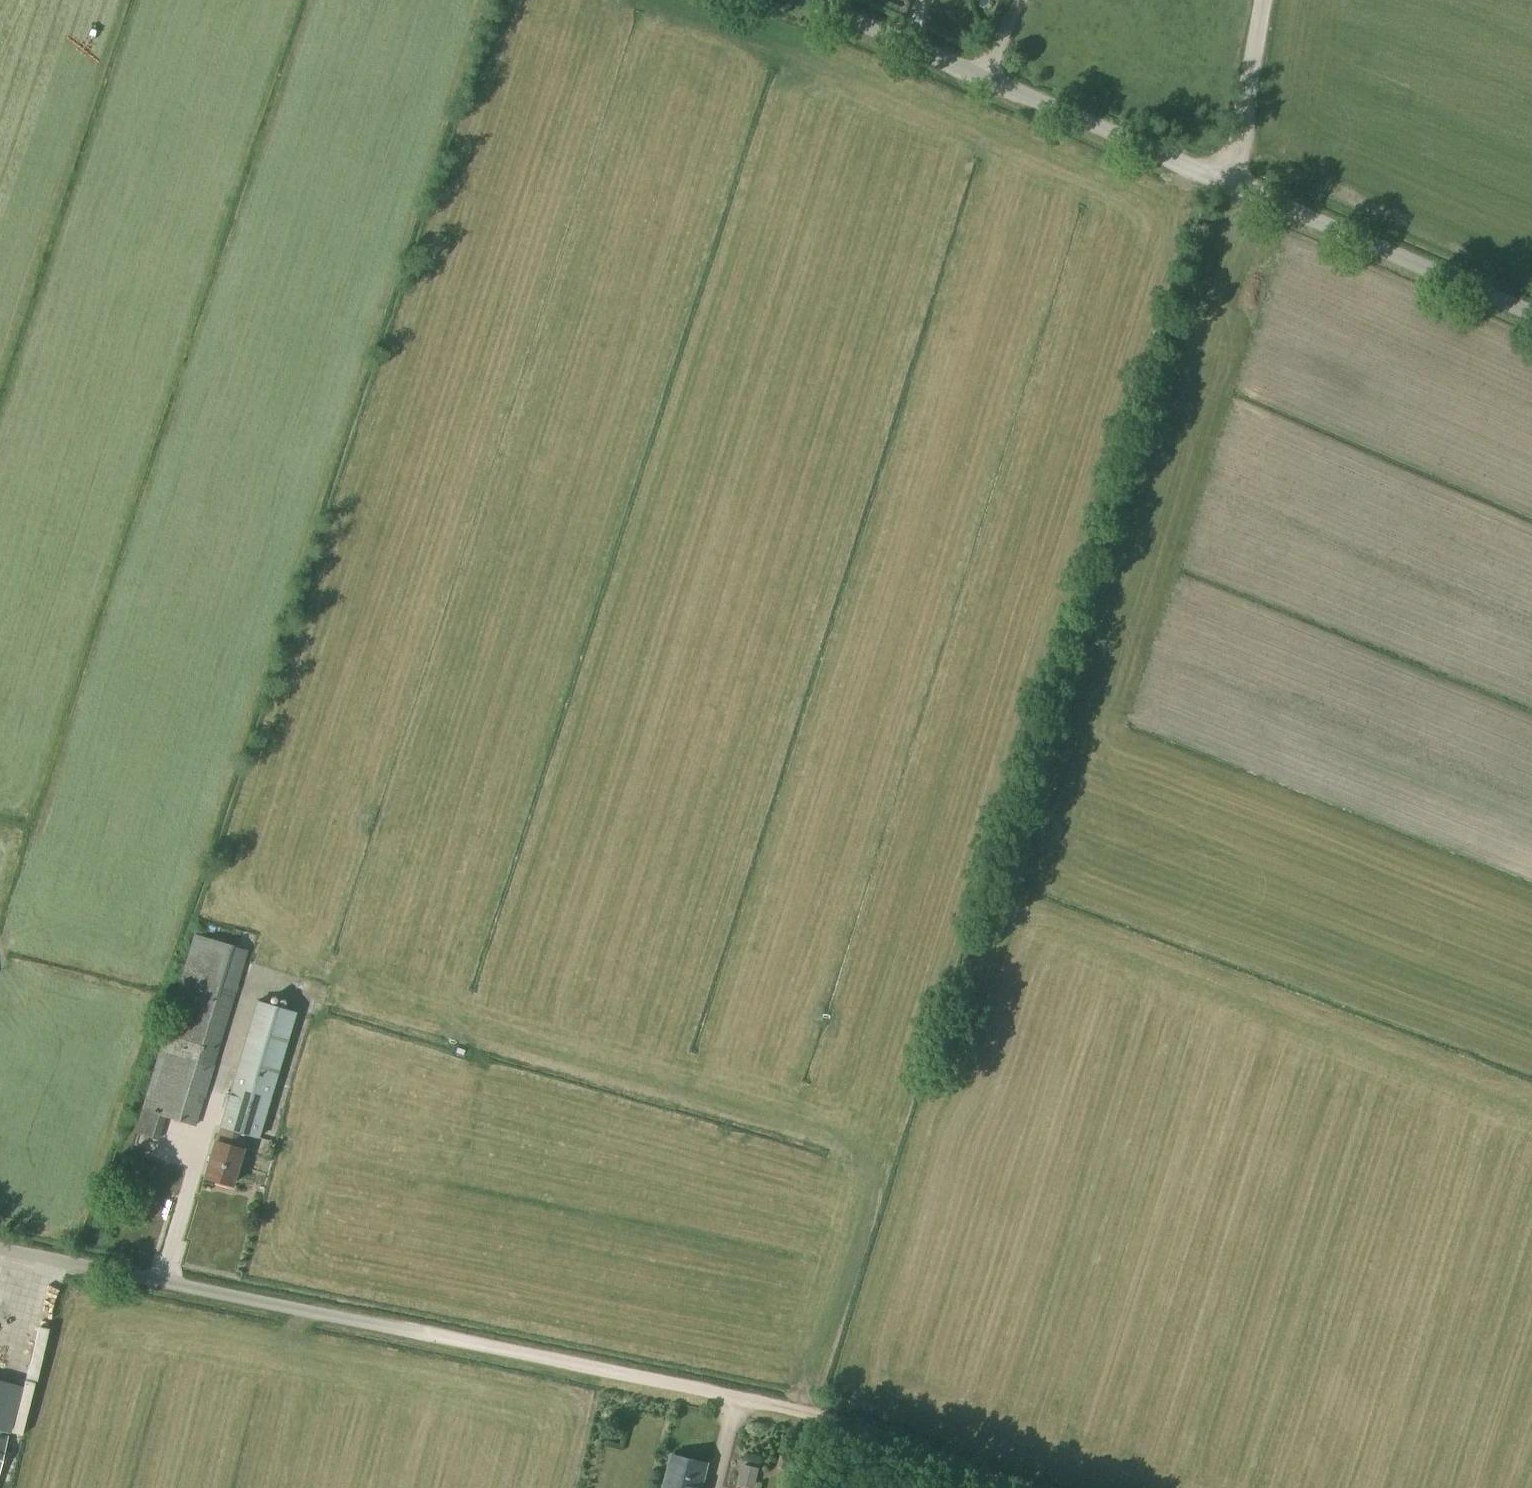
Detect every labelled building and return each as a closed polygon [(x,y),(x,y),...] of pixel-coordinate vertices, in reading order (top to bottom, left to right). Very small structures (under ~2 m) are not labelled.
[(194,934),(142,1110),(167,1117),(196,1127),(248,951),(194,934)] [(257,1001),(219,1127),(246,1135),(259,1138),(295,1012),(257,1001)] [(142,1110),(135,1134),(160,1140),(167,1117),(142,1110)] [(215,1140),(204,1178),(231,1186),(242,1148),(246,1135),(219,1127),(215,1140)] [(10,1437),(0,1435),(0,1480),(10,1437)] [(665,1487),(702,1487),(708,1464),(673,1455),(665,1487)] [(745,1464),(740,1479),(756,1483),(760,1468),(745,1464)]
